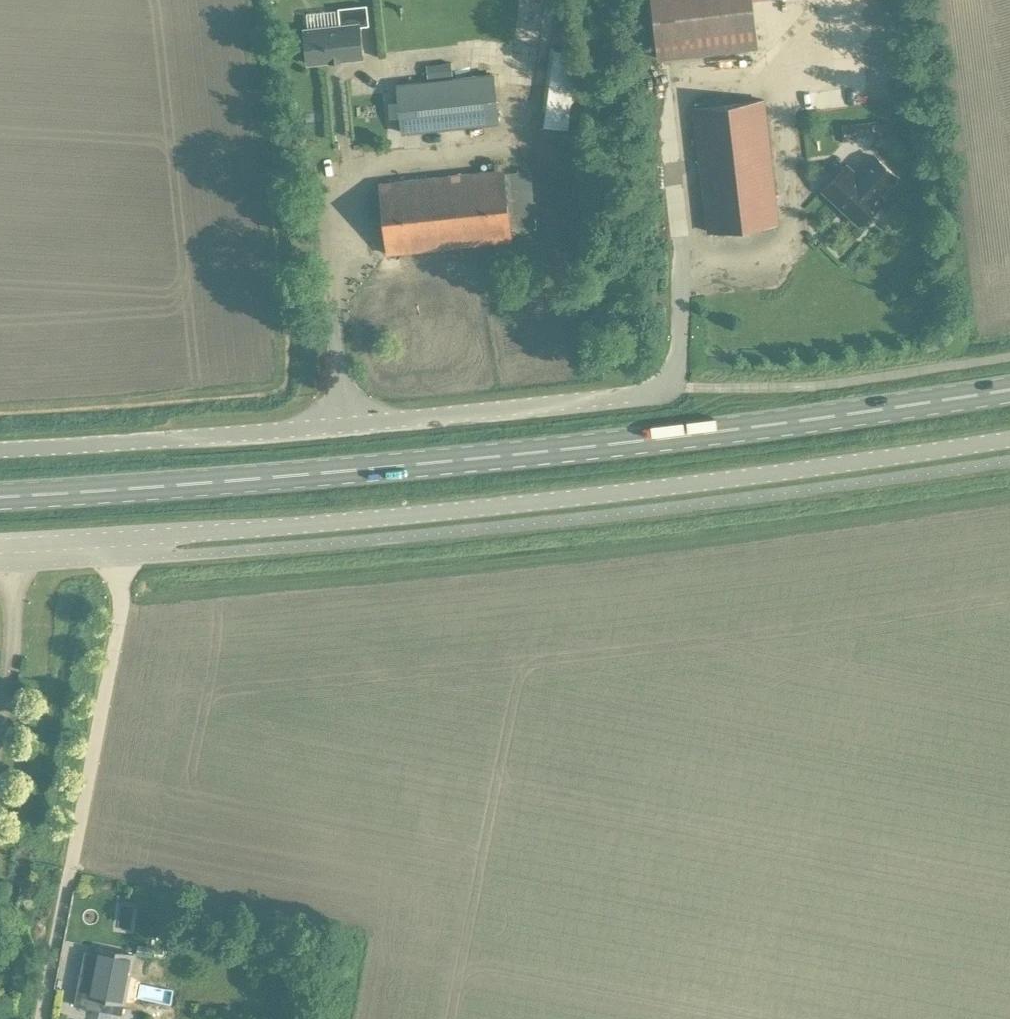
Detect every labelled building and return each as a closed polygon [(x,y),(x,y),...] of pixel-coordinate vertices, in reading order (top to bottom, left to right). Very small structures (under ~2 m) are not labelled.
[(658,58),(759,46),(753,0),(651,0),(658,58)] [(304,29),(307,63),(329,60),(329,61),(340,60),(340,59),(362,57),(359,26),(369,25),(367,5),(338,8),(340,26),(304,29)] [(403,133),(498,122),(493,75),(397,85),(403,133)] [(708,231),(779,223),(764,100),(694,108),(708,231)] [(846,164),(823,190),(859,224),(883,199),(879,195),(897,176),(875,156),(858,175),(846,164)] [(388,254),(511,240),(503,170),(380,183),(388,254)] [(125,1002),(134,954),(97,947),(88,995),(125,1002)]
